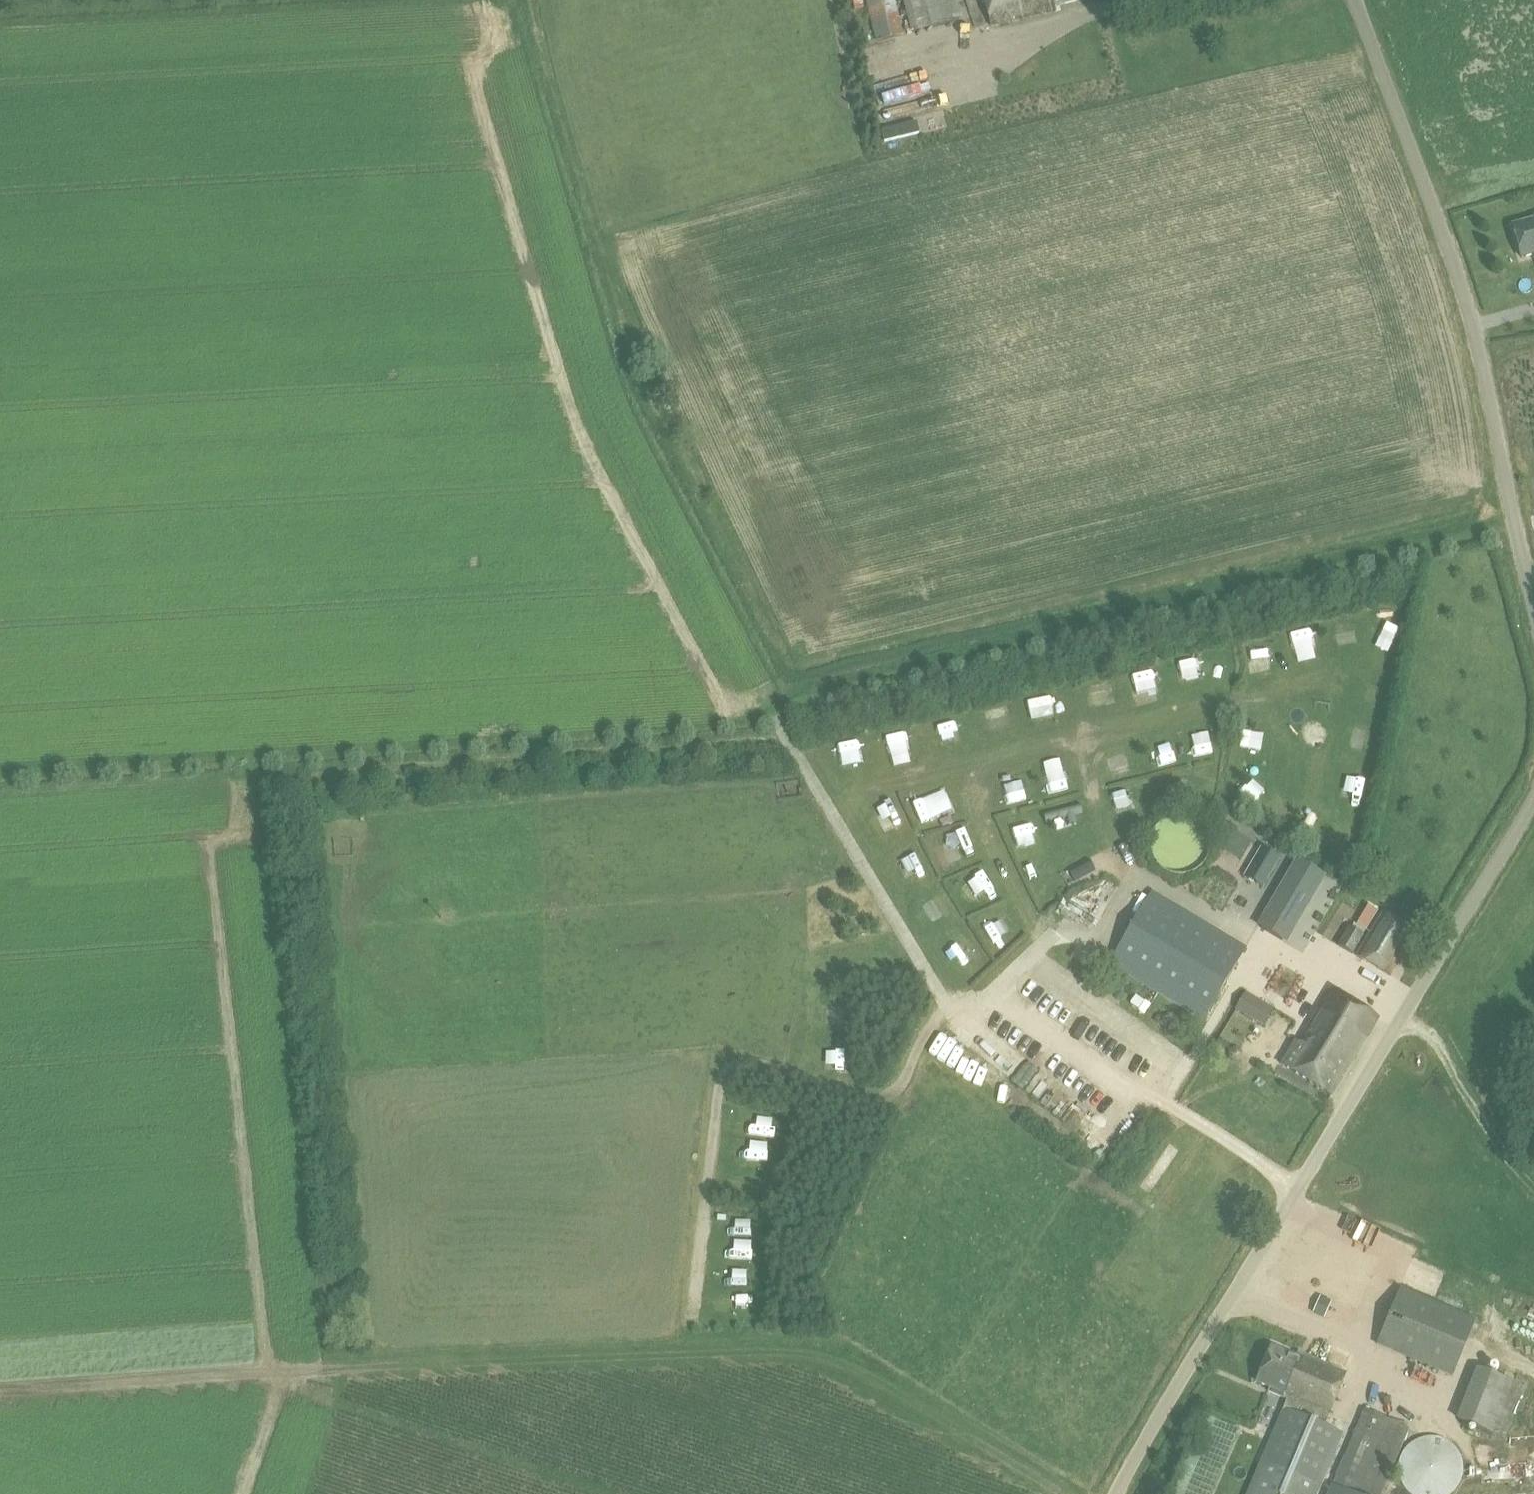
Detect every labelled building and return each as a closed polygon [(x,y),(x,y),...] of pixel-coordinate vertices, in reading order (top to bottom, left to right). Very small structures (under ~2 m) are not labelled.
[(876,41),(904,35),(895,0),(865,0),(876,41)] [(911,34),(961,22),(957,0),(903,0),(911,34)] [(992,27),(1055,12),(1054,7),(1081,0),(986,0),(992,27)] [(887,86),(892,108),(944,97),(940,75),(887,86)] [(1513,225),(1522,258),(1533,255),(1533,219),(1513,225)] [(1384,606),(1376,615),(1398,633),(1405,624),(1384,606)] [(1089,683),(1095,704),(1115,697),(1109,677),(1089,683)] [(951,736),(968,732),(965,713),(947,716),(951,736)] [(895,732),(901,748),(920,742),(914,726),(895,732)] [(848,762),(866,759),(863,738),(845,741),(848,762)] [(1219,750),(1202,753),(1204,762),(1221,759),(1219,750)] [(1120,784),(1136,779),(1132,767),(1116,772),(1120,784)] [(1180,779),(1156,785),(1159,795),(1182,789),(1180,779)] [(1080,804),(1043,814),(1046,823),(1066,818),(1068,825),(1077,823),(1075,815),(1083,813),(1080,804)] [(1020,846),(1039,840),(1032,815),(1013,821),(1020,846)] [(1167,818),(1162,821),(1157,826),(1153,832),(1151,839),(1150,846),(1151,853),(1154,859),(1158,865),(1163,870),(1169,873),(1176,875),(1183,875),(1190,873),(1196,870),(1202,866),(1206,861),(1209,854),(1210,847),(1210,840),(1208,834),(1205,828),(1200,822),(1194,818),(1188,816),(1181,815),(1174,816),(1167,818)] [(1223,851),(1241,861),(1252,843),(1234,833),(1223,851)] [(1260,848),(1243,877),(1262,889),(1280,859),(1260,848)] [(1090,859),(1068,870),(1074,881),(1096,870),(1090,859)] [(1325,876),(1298,859),(1275,896),(1257,927),(1286,943),(1325,876)] [(1106,920),(1115,904),(1091,890),(1082,906),(1106,920)] [(1109,965),(1203,1023),(1248,947),(1151,890),(1109,965)] [(1391,977),(1418,933),(1383,911),(1356,954),(1391,977)] [(1364,935),(1348,926),(1337,945),(1353,954),(1364,935)] [(1014,953),(1014,939),(1000,938),(1000,953),(1014,953)] [(1295,1043),(1282,1064),(1285,1066),(1285,1067),(1331,1095),(1377,1018),(1330,990),(1298,1045),(1295,1043)] [(1236,1065),(1237,1065),(1238,1065),(1239,1064),(1240,1064),(1241,1063),(1242,1062),(1243,1062),(1243,1060),(1243,1059),(1243,1058),(1243,1057),(1243,1056),(1242,1055),(1242,1054),(1241,1053),(1240,1053),(1239,1052),(1238,1052),(1237,1052),(1236,1052),(1235,1052),(1234,1052),(1233,1052),(1232,1053),(1231,1054),(1231,1055),(1230,1056),(1230,1057),(1230,1059),(1230,1060),(1230,1061),(1231,1062),(1232,1063),(1233,1064),(1234,1064),(1235,1065),(1236,1065)] [(1331,1302),(1337,1286),(1327,1282),(1321,1298),(1331,1302)] [(1376,1345),(1453,1377),(1477,1320),(1400,1287),(1376,1345)] [(1298,1353),(1296,1356),(1273,1346),(1258,1383),(1270,1389),(1269,1392),(1283,1398),(1284,1396),(1288,1397),(1262,1458),(1246,1493),(1318,1493),(1322,1484),(1343,1435),(1324,1427),(1329,1414),(1346,1373),(1298,1353)] [(1505,1440),(1524,1389),(1473,1369),(1453,1419),(1505,1440)] [(1328,1493),(1382,1493),(1411,1428),(1364,1409),(1328,1493)] [(1227,1425),(1205,1416),(1188,1456),(1210,1466),(1227,1425)] [(1398,1469),(1399,1476),(1401,1483),(1405,1489),(1410,1493),(1451,1493),(1456,1489),(1460,1483),(1462,1476),(1463,1468),(1462,1461),(1460,1454),(1456,1448),(1451,1443),(1444,1439),(1437,1437),(1430,1436),(1423,1437),(1416,1439),(1410,1443),(1405,1448),(1401,1455),(1399,1462),(1398,1469)] [(1533,1484),(1533,1460),(1487,1462),(1489,1486),(1533,1484)] [(1225,1477),(1220,1488),(1222,1489),(1220,1493),(1240,1493),(1243,1487),(1235,1484),(1236,1482),(1225,1477)]
